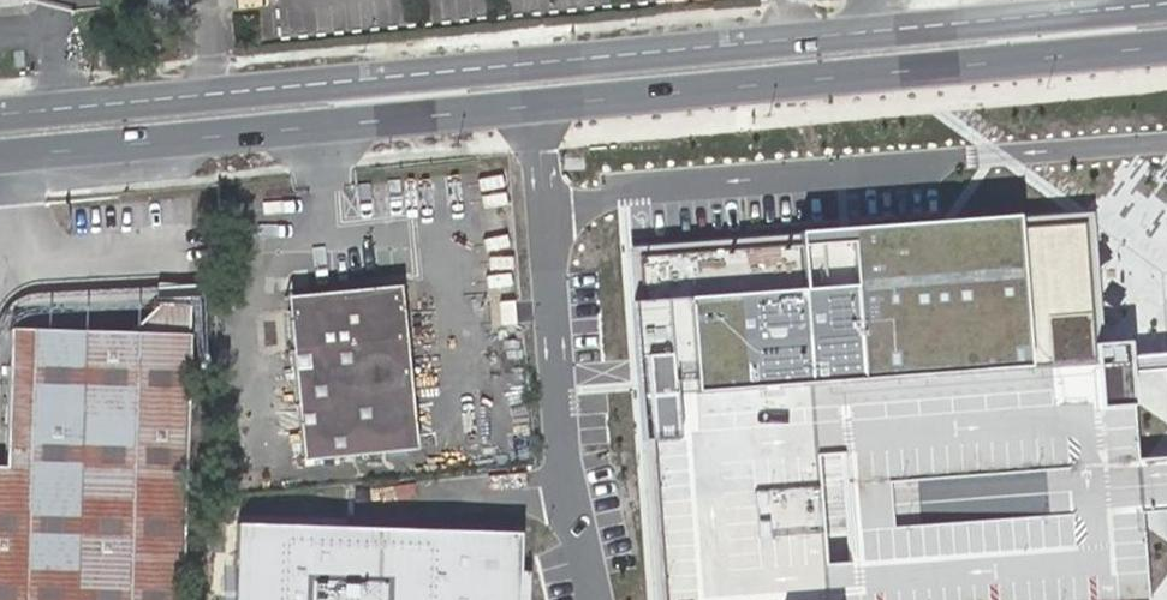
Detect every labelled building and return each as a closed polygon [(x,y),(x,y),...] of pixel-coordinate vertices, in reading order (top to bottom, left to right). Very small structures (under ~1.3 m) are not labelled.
[(636,249),(664,599),(1061,599),(1086,598),(1150,593),(1143,503),(1166,502),(1166,452),(1140,454),(1130,335),(1102,337),(1092,213),(636,249)] [(281,294),(282,310),(398,300),(397,285),(281,294)] [(398,300),(282,310),(296,459),(409,447),(398,300)] [(183,304),(152,303),(121,332),(44,330),(2,369),(0,432),(0,599),(174,599),(183,304)] [(44,330),(3,328),(2,369),(44,330)] [(234,516),(232,599),(515,599),(517,524),(234,516)]
